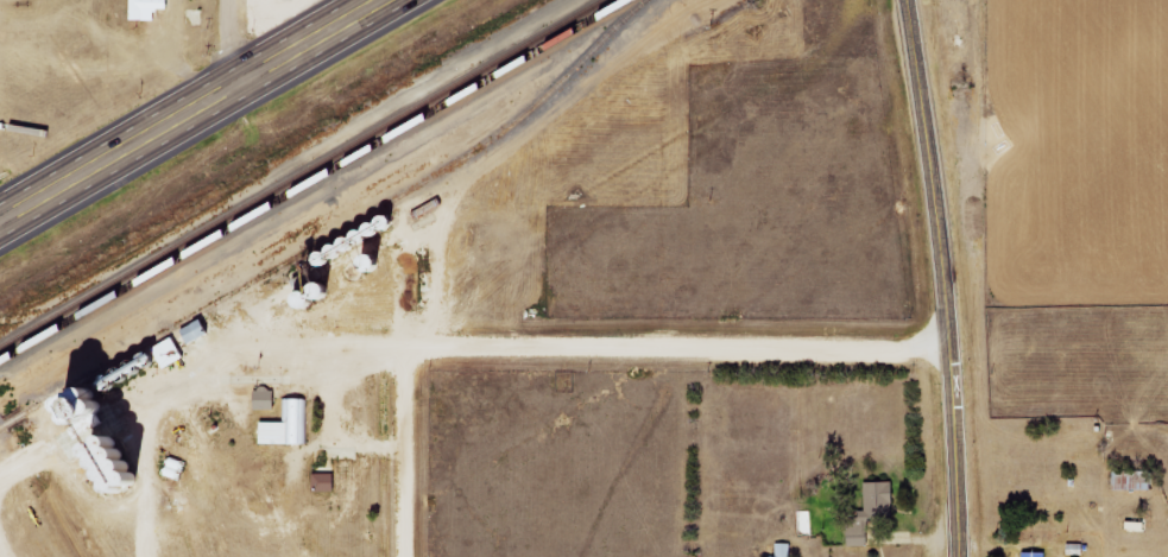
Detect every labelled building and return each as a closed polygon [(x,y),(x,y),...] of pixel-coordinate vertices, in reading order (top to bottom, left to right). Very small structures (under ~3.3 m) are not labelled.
[(136,20),(159,20),(159,10),(173,10),(173,0),(137,0),(136,20)] [(259,409),(279,410),(280,391),(259,391),(259,409)] [(127,425),(128,399),(90,398),(66,398),(66,411),(74,411),(73,424),(127,425)] [(310,445),(310,399),(284,399),(284,422),(266,422),(266,444),(310,445)] [(310,434),(320,434),(320,407),(311,407),(310,434)] [(1154,490),(1154,472),(1116,472),(1116,490),(1154,490)] [(315,490),(340,492),(341,475),(316,473),(315,490)] [(897,482),(870,483),(871,504),(898,503),(897,482)] [(852,546),(871,545),(871,530),(864,530),(864,525),(851,526),(852,546)]
